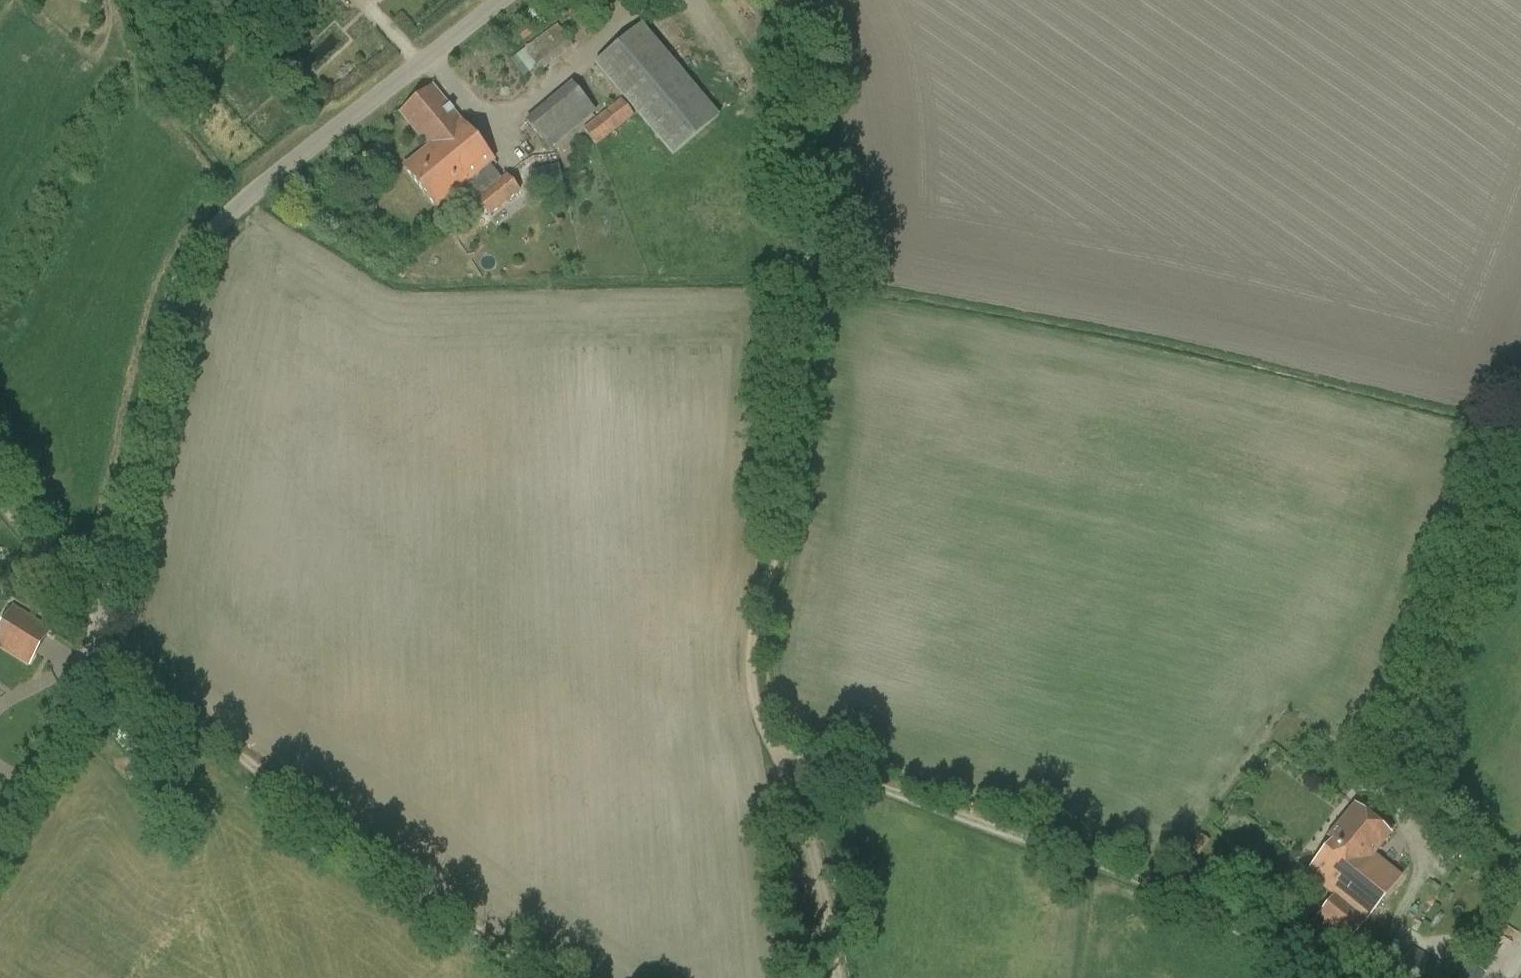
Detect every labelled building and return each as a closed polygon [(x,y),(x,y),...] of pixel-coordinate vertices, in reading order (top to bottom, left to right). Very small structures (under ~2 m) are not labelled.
[(683,49),(671,59),(639,24),(595,65),(675,153),(720,113),(701,92),(709,85),(699,73),(701,70),(683,49)] [(557,25),(521,52),(539,75),(574,48),(557,25)] [(597,112),(572,83),(526,122),(550,151),(597,112)] [(462,121),(433,85),(399,113),(427,149),(404,168),(437,208),(464,186),(488,217),(521,192),(508,175),(502,179),(490,165),(494,161),(462,121)] [(635,116),(621,99),(583,128),(597,146),(635,116)] [(13,607),(0,628),(0,646),(29,664),(50,630),(13,607)] [(1308,874),(1334,896),(1318,916),(1349,942),(1402,878),(1375,855),(1390,836),(1355,807),(1308,874)] [(1438,977),(1442,971),(1414,954),(1400,977),(1440,977),(1438,977)]
